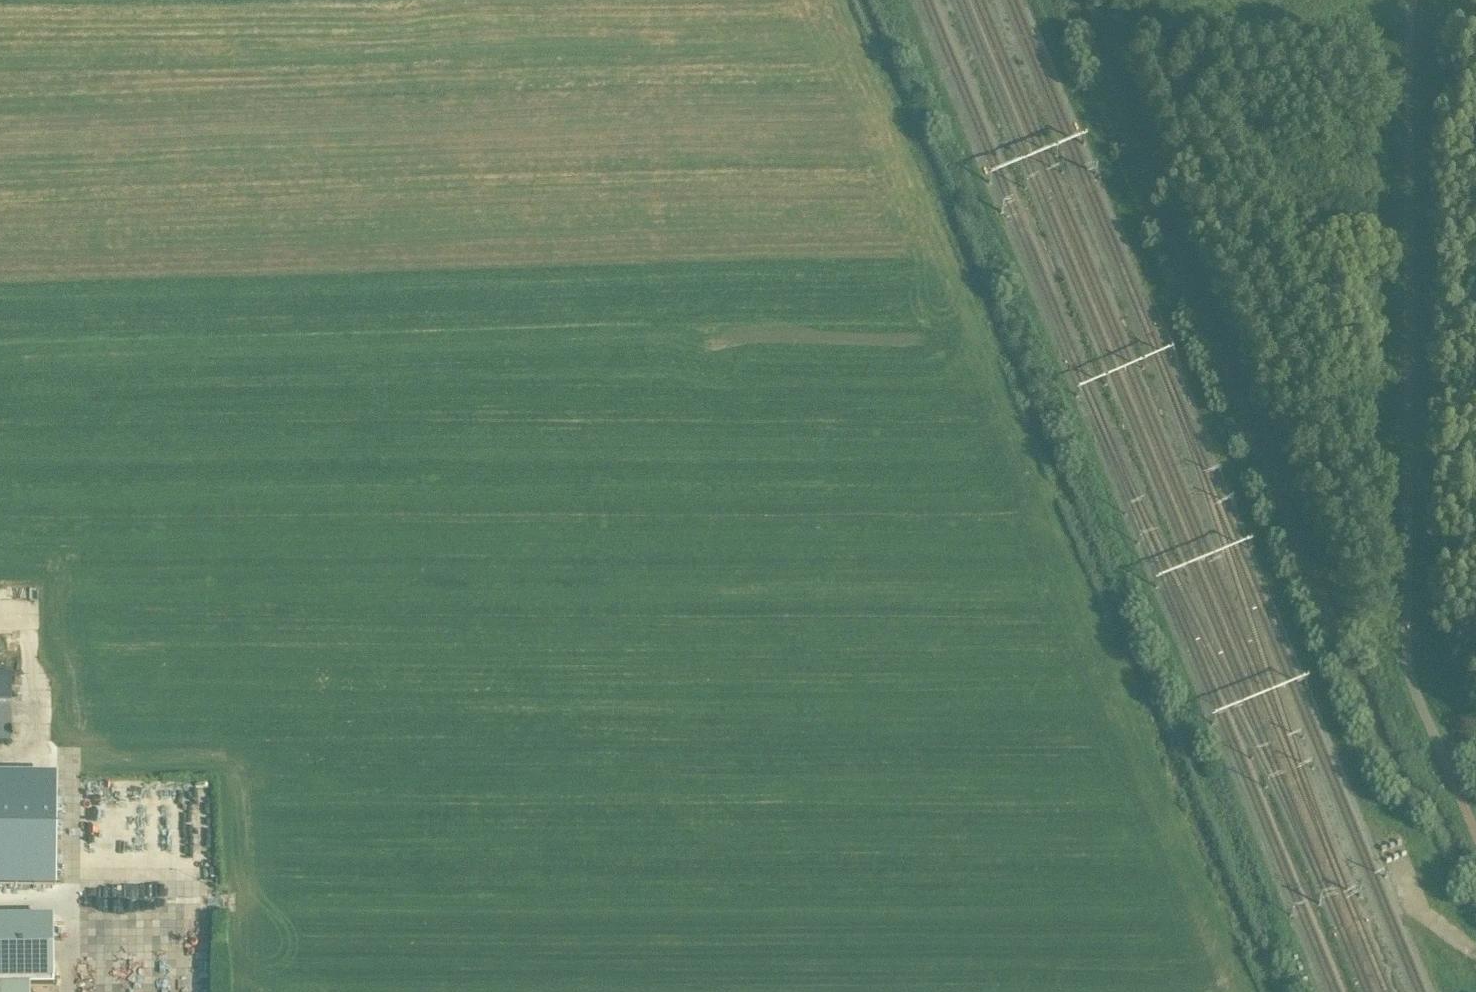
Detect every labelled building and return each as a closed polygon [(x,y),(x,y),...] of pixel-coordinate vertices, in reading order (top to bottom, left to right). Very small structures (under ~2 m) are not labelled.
[(12,674),(0,674),(0,742),(12,742),(12,674)] [(57,889),(58,777),(0,776),(0,888),(57,889)] [(31,987),(54,987),(53,920),(0,921),(0,991),(31,991),(31,987)]
